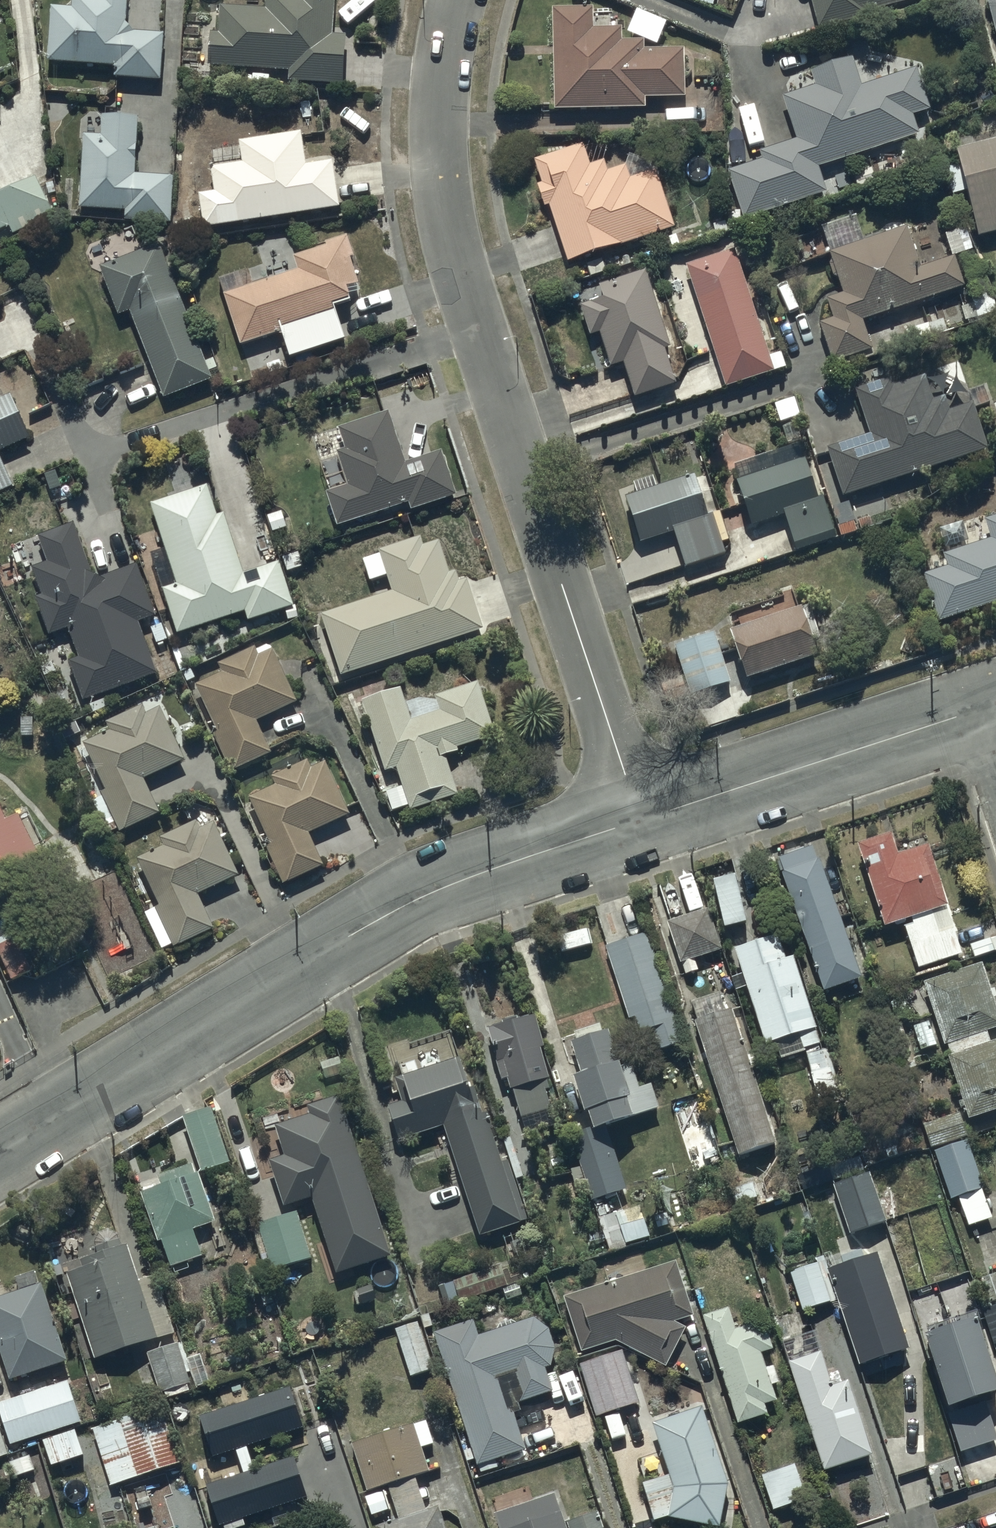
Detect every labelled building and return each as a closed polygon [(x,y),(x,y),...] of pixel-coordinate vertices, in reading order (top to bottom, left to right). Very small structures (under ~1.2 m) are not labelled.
[(53,3),(48,58),(115,62),(114,75),(164,78),(167,30),(137,28),(128,19),(128,0),(75,0),(75,3),(53,3)] [(224,3),(222,28),(212,28),(210,60),(294,65),(294,77),(347,80),(350,32),(338,31),(339,0),(266,0),(266,5),(224,3)] [(814,31),(865,17),(864,12),(909,0),(806,0),(814,31)] [(983,0),(995,49),(995,0),(984,0),(983,0)] [(591,8),(547,8),(548,110),(642,110),(642,100),(682,100),(682,51),(639,51),(639,43),(618,43),(618,33),(591,33),(591,8)] [(633,11),(624,34),(654,45),(662,23),(633,11)] [(850,58),(808,72),(812,86),(779,97),(793,139),(755,152),(759,163),(726,174),(741,219),(823,192),(815,169),(914,136),(908,118),(926,112),(913,69),(860,87),(850,58)] [(142,114),(85,112),(82,204),(129,206),(129,216),(173,218),(175,174),(140,172),(142,114)] [(219,185),(201,188),(206,224),(341,204),(334,155),(308,159),(304,128),(242,137),(246,159),(215,164),(219,185)] [(954,151),(977,237),(995,232),(995,141),(954,151)] [(580,147),(530,161),(537,187),(533,188),(540,210),(545,208),(562,265),(672,233),(653,170),(626,178),(623,168),(603,174),(600,163),(586,168),(580,147)] [(12,223),(16,231),(61,210),(43,172),(0,192),(0,229),(12,223)] [(905,232),(862,244),(854,216),(818,226),(826,254),(825,254),(838,298),(823,302),(829,322),(817,325),(828,365),(867,354),(858,321),(961,292),(951,258),(915,269),(905,232)] [(298,266),(221,289),(237,343),(284,329),(292,354),(349,336),(338,301),(353,297),(350,287),(360,284),(351,254),(354,253),(348,234),(294,251),(298,266)] [(161,240),(103,263),(122,310),(133,306),(168,394),(215,376),(161,240)] [(731,252),(682,269),(721,389),(784,368),(779,352),(765,357),(731,252)] [(642,273),(594,289),(599,303),(578,310),(586,337),(596,334),(606,367),(620,363),(632,400),(673,387),(661,351),(667,350),(642,273)] [(888,379),(851,392),(866,437),(822,449),(840,499),(984,451),(967,402),(947,410),(943,398),(929,403),(921,379),(891,389),(888,379)] [(7,510),(19,504),(11,484),(17,482),(2,445),(33,433),(16,392),(3,397),(0,391),(0,493),(7,510)] [(348,482),(328,489),(340,523),(409,501),(411,507),(458,492),(444,448),(409,459),(392,406),(340,423),(347,446),(337,449),(348,482)] [(735,473),(739,488),(736,489),(749,535),(785,524),(794,552),(835,539),(825,506),(818,508),(802,453),(735,473)] [(634,496),(621,500),(635,544),(672,532),(683,568),(722,556),(710,517),(707,518),(694,478),(656,490),(652,478),(630,485),(634,496)] [(153,500),(166,541),(151,546),(164,586),(166,585),(179,628),(247,607),(249,616),(282,606),(286,619),(299,615),(281,558),(245,570),(226,511),(217,513),(208,483),(153,500)] [(848,505),(832,509),(840,538),(856,534),(848,505)] [(923,576),(933,620),(995,603),(995,514),(981,518),(988,543),(941,556),(945,570),(923,576)] [(71,658),(85,697),(159,669),(140,619),(157,613),(137,560),(104,572),(95,568),(77,519),(42,532),(50,555),(33,561),(45,592),(38,594),(52,632),(71,624),(82,654),(71,658)] [(393,588),(322,610),(342,672),(486,627),(470,575),(459,578),(456,567),(450,569),(440,537),(425,542),(422,534),(380,547),(381,550),(364,556),(370,577),(388,571),(393,588)] [(802,608),(726,635),(743,683),(811,658),(806,644),(814,641),(802,608)] [(713,630),(674,643),(691,694),(730,681),(713,630)] [(221,666),(196,679),(219,725),(211,729),(231,770),(272,749),(256,717),(299,695),(272,640),(257,648),(254,642),(218,660),(221,666)] [(402,685),(364,698),(387,768),(398,764),(405,785),(388,791),(393,807),(411,802),(411,805),(458,789),(446,753),(461,748),(459,743),(498,730),(481,677),(437,691),(442,704),(411,714),(402,685)] [(111,725),(85,737),(109,786),(105,789),(124,827),(162,808),(145,775),(186,755),(161,705),(148,712),(143,703),(109,720),(111,725)] [(276,778),(249,791),(274,841),(267,844),(285,879),(324,860),(309,830),(352,808),(328,758),(312,766),(307,757),(273,773),(276,778)] [(12,924),(62,900),(20,813),(11,817),(0,794),(0,899),(12,924)] [(162,843),(140,853),(160,900),(147,906),(164,946),(175,941),(176,943),(215,926),(200,891),(239,875),(214,819),(198,826),(195,819),(159,835),(162,843)] [(911,914),(933,907),(950,901),(929,840),(898,850),(890,828),(860,838),(888,922),(911,914)] [(816,841),(777,855),(825,989),(864,975),(816,841)] [(710,905),(670,918),(683,961),(724,948),(710,905)] [(933,907),(911,914),(912,918),(907,920),(922,966),(965,953),(954,919),(939,924),(933,907)] [(649,928),(607,942),(636,1030),(650,1025),(658,1048),(686,1039),(649,928)] [(781,932),(738,945),(746,971),(732,975),(736,988),(749,984),(766,1039),(800,1029),(805,1047),(821,1042),(794,952),(787,954),(781,932)] [(20,938),(1,947),(15,976),(34,967),(20,938)] [(925,978),(971,1117),(995,1109),(995,1038),(994,1039),(990,1027),(995,1025),(995,990),(986,959),(925,978)] [(694,997),(700,1015),(696,1016),(742,1151),(779,1139),(733,1004),(726,1006),(720,988),(694,997)] [(506,1021),(489,1025),(502,1078),(508,1076),(510,1084),(515,1083),(522,1116),(554,1108),(546,1075),(548,1074),(542,1045),(544,1045),(537,1010),(506,1018),(506,1021)] [(612,1025),(572,1037),(582,1069),(578,1070),(588,1105),(594,1103),(601,1125),(660,1107),(652,1080),(640,1083),(633,1058),(622,1061),(612,1025)] [(828,1046),(805,1053),(818,1094),(840,1087),(828,1046)] [(464,1054),(398,1076),(405,1099),(392,1103),(404,1139),(447,1124),(483,1233),(531,1217),(510,1155),(505,1157),(488,1107),(483,1109),(464,1054)] [(288,1152),(272,1157),(287,1203),(315,1193),(341,1271),(393,1253),(339,1091),(309,1102),(312,1112),(278,1123),(288,1152)] [(214,1102),(185,1112),(203,1165),(232,1155),(214,1102)] [(705,1104),(685,1111),(702,1164),(722,1157),(705,1104)] [(970,1134),(962,1109),(924,1122),(933,1147),(970,1134)] [(612,1131),(577,1141),(594,1196),(628,1186),(612,1131)] [(924,1133),(885,1143),(889,1156),(927,1146),(924,1133)] [(970,1137),(936,1149),(952,1197),(986,1186),(970,1137)] [(218,1219),(196,1160),(159,1173),(163,1181),(144,1189),(172,1265),(205,1253),(195,1227),(218,1219)] [(869,1171),(837,1181),(853,1232),(885,1222),(869,1171)] [(754,1179),(733,1186),(741,1210),(762,1203),(754,1179)] [(641,1203),(618,1212),(629,1241),(652,1233),(641,1203)] [(259,1220),(260,1221),(252,1224),(263,1260),(269,1258),(272,1267),(314,1254),(299,1208),(259,1220)] [(86,1264),(68,1269),(80,1311),(83,1310),(96,1356),(177,1334),(160,1274),(144,1278),(133,1241),(123,1244),(121,1235),(98,1242),(101,1250),(84,1255),(86,1264)] [(827,1255),(791,1267),(805,1308),(839,1297),(860,1363),(911,1347),(880,1250),(830,1266),(827,1255)] [(680,1257),(565,1291),(582,1348),(618,1337),(667,1363),(687,1323),(676,1319),(696,1314),(680,1257)] [(502,1261),(456,1277),(463,1296),(509,1280),(502,1261)] [(12,1378),(72,1361),(49,1281),(0,1295),(0,1335),(12,1378)] [(983,1306),(995,1341),(995,1301),(983,1306)] [(732,1304),(706,1312),(741,1420),(770,1410),(767,1401),(779,1397),(775,1383),(784,1380),(778,1363),(768,1366),(762,1350),(776,1346),(769,1324),(762,1318),(740,1325),(732,1304)] [(930,1327),(955,1402),(995,1388),(995,1360),(980,1312),(930,1327)] [(476,1317),(435,1329),(474,1446),(465,1449),(468,1458),(476,1456),(479,1462),(529,1445),(525,1433),(544,1426),(539,1411),(519,1418),(516,1410),(525,1408),(522,1399),(554,1388),(547,1367),(554,1365),(558,1343),(552,1325),(536,1314),(481,1331),(476,1317)] [(432,1366),(418,1319),(398,1326),(412,1372),(432,1366)] [(179,1337),(149,1347),(163,1390),(194,1380),(179,1337)] [(851,1376),(837,1381),(825,1347),(793,1356),(791,1357),(826,1467),(875,1451),(851,1376)] [(624,1348),(583,1361),(600,1414),(640,1402),(624,1348)] [(71,1379),(1,1403),(13,1440),(84,1416),(71,1379)] [(289,1385),(199,1415),(212,1455),(302,1426),(289,1385)] [(950,1411),(963,1449),(995,1437),(995,1426),(986,1399),(950,1411)] [(704,1404),(655,1420),(672,1471),(645,1480),(658,1519),(672,1514),(723,1523),(732,1479),(704,1404)] [(164,1407),(98,1428),(117,1486),(183,1464),(164,1407)] [(0,1418),(0,1453),(11,1450),(0,1418)] [(413,1423),(352,1443),(371,1502),(392,1495),(418,1487),(431,1482),(423,1457),(437,1453),(429,1429),(416,1433),(413,1423)] [(87,1451),(78,1426),(47,1437),(55,1462),(87,1451)] [(293,1455),(205,1483),(218,1523),(306,1495),(293,1455)] [(796,1463),(764,1472),(774,1507),(806,1497),(796,1463)] [(392,1495),(403,1527),(413,1527),(430,1523),(418,1487),(392,1495)] [(502,1527),(607,1527),(600,1506),(588,1510),(584,1498),(568,1503),(569,1508),(562,1510),(555,1488),(510,1503),(516,1520),(502,1527)] [(444,1518),(430,1523),(413,1527),(447,1527),(444,1518)]
